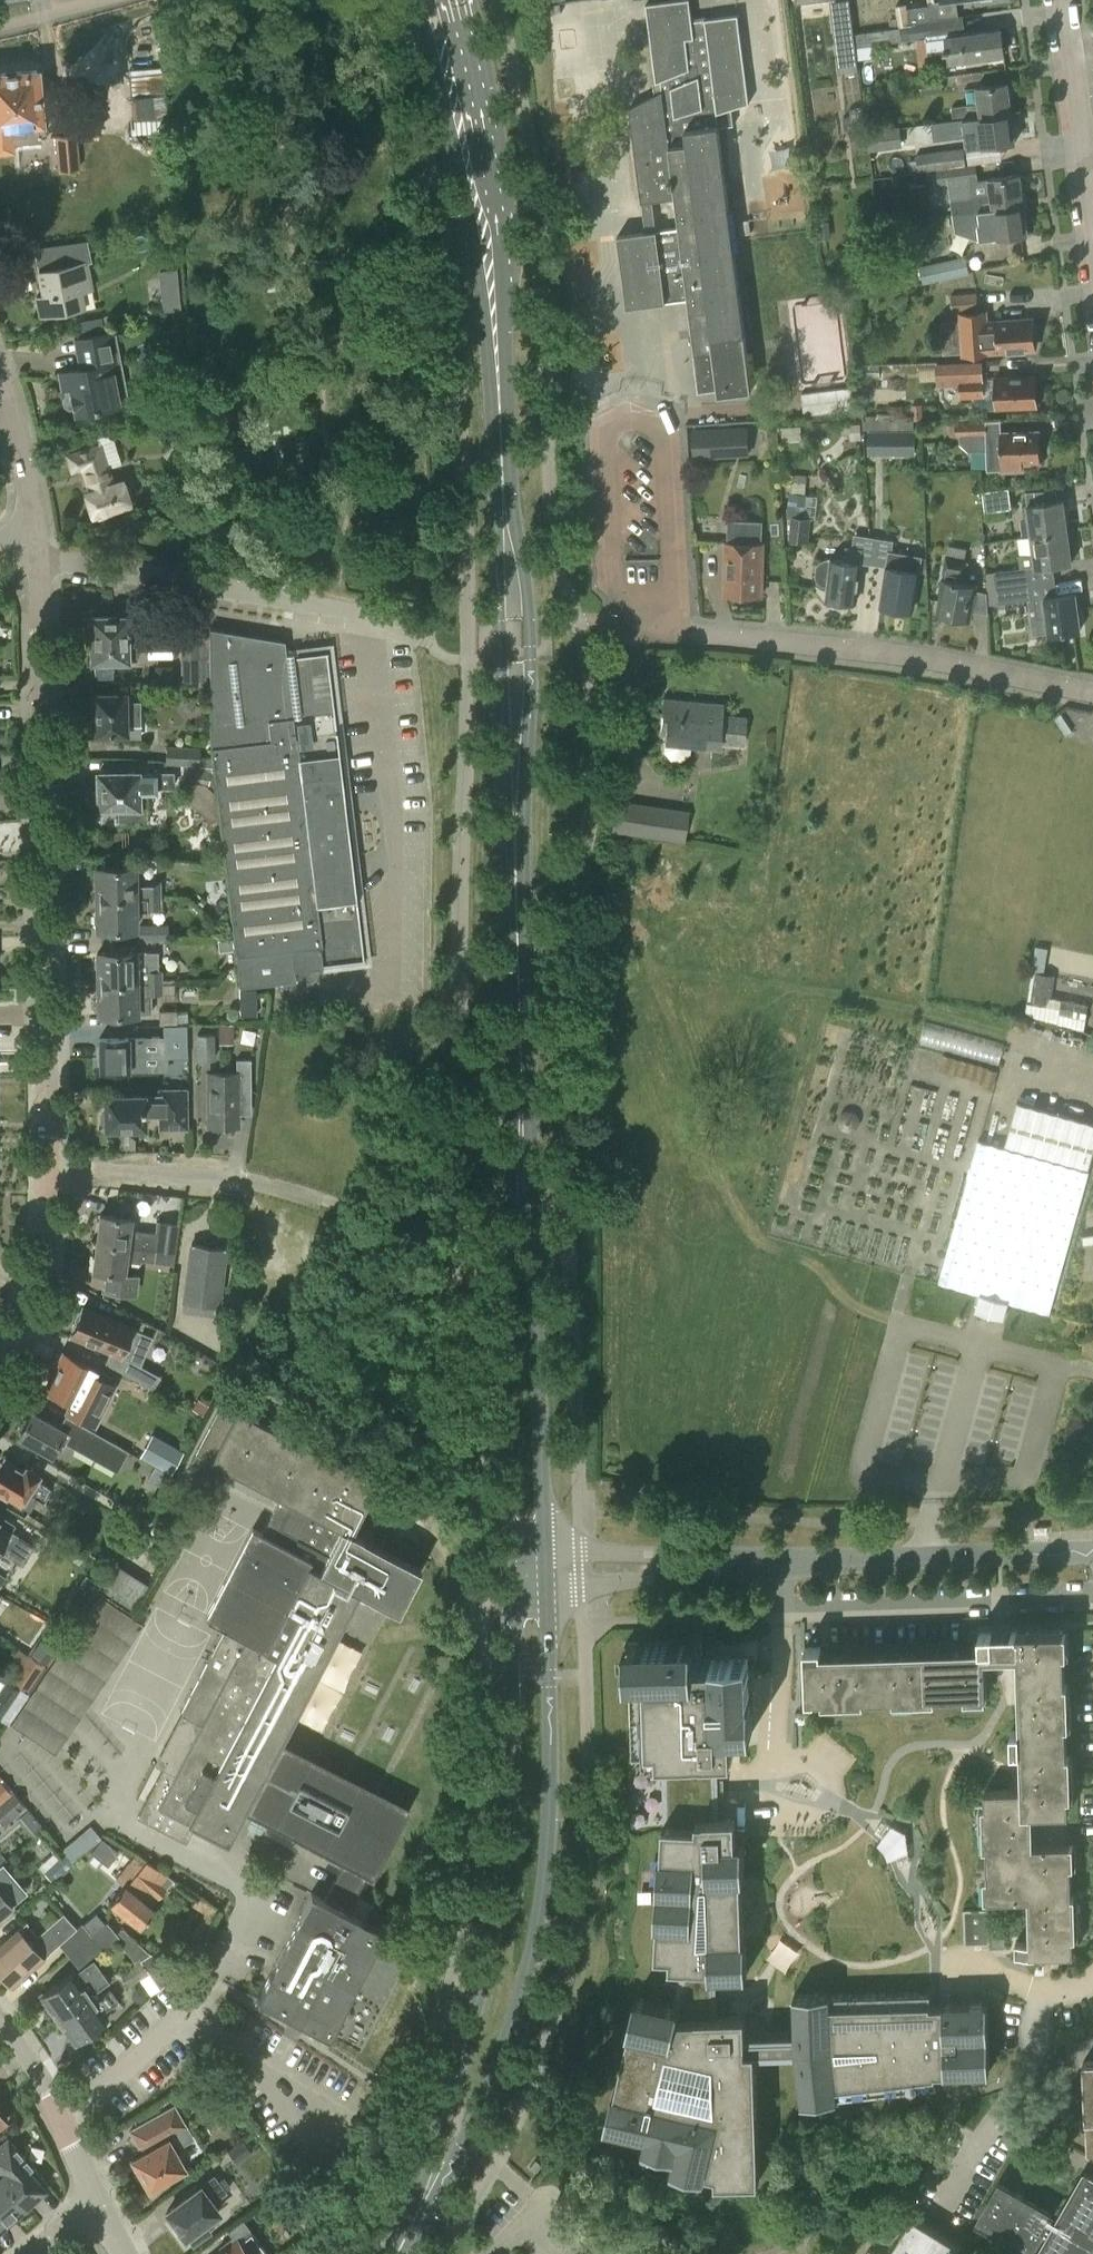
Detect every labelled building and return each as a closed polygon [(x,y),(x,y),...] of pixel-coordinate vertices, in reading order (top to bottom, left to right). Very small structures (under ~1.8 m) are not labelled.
[(641,202),(675,198),(679,227),(618,235),(627,307),(688,299),(699,389),(717,386),(718,393),(752,389),(733,240),(719,126),(734,124),(732,108),(749,103),(738,14),(706,18),(706,16),(692,17),(690,0),(676,0),(646,4),(655,82),(653,82),(654,93),(629,108),(641,202)] [(844,70),(858,69),(850,1),(836,2),(844,70)] [(896,5),(898,25),(909,23),(907,4),(896,5)] [(944,20),(912,25),(914,40),(915,39),(920,67),(949,62),(1004,55),(1001,30),(946,37),(944,20)] [(914,40),(912,25),(909,25),(909,23),(898,25),(898,27),(854,33),(858,60),(874,58),(872,45),(914,40)] [(163,56),(127,60),(133,120),(130,120),(131,134),(161,131),(160,119),(169,118),(163,56)] [(43,142),(43,135),(42,122),(46,122),(40,65),(16,67),(16,69),(7,70),(7,68),(0,69),(0,149),(16,147),(16,145),(43,142)] [(922,94),(943,92),(942,79),(921,81),(922,94)] [(977,87),(981,117),(1012,113),(1008,83),(977,87)] [(952,109),(954,120),(970,118),(969,107),(952,109)] [(981,117),(970,118),(954,120),(956,134),(983,132),(985,147),(1016,143),(1012,113),(981,117)] [(80,168),(78,134),(56,135),(58,169),(80,168)] [(941,155),(941,152),(917,155),(920,171),(965,164),(963,152),(941,155)] [(989,179),(991,195),(973,197),(971,179),(978,178),(976,164),(939,170),(940,183),(949,182),(953,213),(1024,204),(1020,174),(989,179)] [(1025,215),(1024,204),(953,213),(955,227),(975,225),(977,240),(1028,233),(1025,215)] [(163,232),(165,240),(174,238),(173,230),(163,232)] [(925,284),(971,275),(968,260),(922,268),(925,284)] [(36,297),(40,316),(84,307),(80,292),(91,289),(86,261),(38,271),(42,296),(36,297)] [(950,294),(952,312),(979,310),(977,292),(950,294)] [(796,328),(818,324),(818,327),(832,325),(828,299),(792,305),(796,328)] [(238,324),(236,310),(221,313),(224,326),(238,324)] [(1032,318),(997,320),(997,322),(986,322),(986,312),(960,313),(963,353),(1034,349),(1033,335),(1036,333),(1035,323),(1033,321),(1032,318)] [(101,317),(79,321),(81,332),(103,327),(101,317)] [(64,406),(69,409),(74,408),(75,416),(116,408),(113,391),(120,390),(117,373),(113,347),(84,353),(86,367),(59,372),(62,389),(65,389),(66,395),(63,400),(64,406)] [(936,362),(937,384),(959,383),(960,397),(982,396),(981,360),(936,362)] [(996,407),(1036,406),(1035,375),(994,377),(996,407)] [(801,394),(804,415),(855,407),(852,387),(801,394)] [(921,404),(912,405),(913,419),(922,419),(921,404)] [(956,421),(956,435),(986,435),(987,469),(1001,469),(1001,470),(1023,469),(1022,462),(1039,462),(1038,431),(1001,432),(1001,427),(987,427),(986,420),(956,421)] [(850,438),(860,438),(860,423),(850,423),(850,438)] [(749,455),(748,428),(694,430),(695,457),(749,455)] [(868,452),(913,450),(912,428),(867,430),(868,452)] [(84,491),(90,507),(92,515),(97,513),(99,518),(111,514),(109,509),(129,503),(122,480),(111,483),(106,466),(120,462),(111,432),(96,436),(99,445),(67,455),(72,470),(84,467),(92,489),(84,491)] [(1012,508),(1009,488),(983,491),(985,511),(1012,508)] [(789,492),(787,517),(791,517),(789,541),(808,543),(810,519),(804,518),(806,494),(789,492)] [(1027,505),(1031,536),(1068,531),(1064,500),(1027,505)] [(762,523),(727,522),(727,542),(726,542),(724,594),(762,595),(763,543),(762,543),(762,523)] [(1053,564),(1072,562),(1068,531),(1031,536),(1033,552),(1018,554),(1020,569),(994,572),(996,588),(1056,580),(1053,564)] [(912,611),(918,572),(928,574),(927,558),(921,557),(889,552),(880,606),(895,609),(897,612),(905,613),(908,611),(912,611)] [(856,601),(861,561),(826,557),(821,561),(817,566),(815,576),(818,581),(823,585),(828,585),(827,598),(856,601)] [(975,589),(976,585),(961,582),(963,574),(962,574),(965,561),(946,557),(944,571),(946,571),(944,579),(942,578),(939,592),(941,592),(937,614),(952,617),(954,620),(962,622),(964,619),(969,620),(971,610),(988,613),(987,592),(975,589)] [(1081,629),(1076,592),(1058,595),(1056,580),(996,588),(998,603),(1034,598),(1037,618),(1047,617),(1049,634),(1052,633),(1052,637),(1063,636),(1062,632),(1081,629)] [(126,618),(126,617),(91,618),(92,661),(127,660),(127,650),(176,649),(176,623),(162,623),(162,620),(135,621),(135,618),(126,618)] [(212,748),(240,987),(296,980),(295,969),(366,961),(329,648),(286,653),(284,641),(209,628),(212,748)] [(181,679),(199,679),(198,635),(181,635),(181,679)] [(124,704),(124,695),(92,695),(93,734),(125,733),(125,724),(139,724),(138,703),(124,704)] [(662,750),(669,758),(680,759),(688,752),(689,736),(717,738),(716,741),(743,744),(745,716),(719,714),(720,704),(662,699),(659,734),(664,734),(662,750)] [(167,744),(166,763),(199,765),(200,746),(167,744)] [(180,767),(179,785),(206,786),(207,769),(180,767)] [(95,805),(97,806),(98,807),(98,808),(118,808),(119,821),(147,821),(146,793),(156,793),(156,788),(173,787),(172,773),(156,774),(97,774),(98,789),(95,790),(94,792),(93,793),(92,794),(92,795),(92,797),(91,798),(92,799),(92,800),(92,802),(93,803),(95,805)] [(657,808),(646,807),(616,802),(612,829),(642,833),(653,835),(668,837),(672,810),(657,808)] [(100,868),(100,900),(164,899),(164,886),(161,886),(161,884),(137,885),(137,867),(100,868)] [(164,906),(164,899),(100,900),(100,930),(137,929),(137,913),(148,913),(148,909),(162,909),(162,906),(164,906)] [(141,940),(168,940),(168,924),(141,924),(141,940)] [(232,938),(218,940),(219,951),(233,949),(232,938)] [(100,953),(100,984),(159,984),(159,972),(156,972),(156,952),(100,953)] [(1084,1029),(1089,1003),(1051,996),(1055,975),(1032,971),(1025,1015),(1084,1029)] [(160,995),(159,984),(100,984),(100,1015),(138,1014),(153,1014),(153,995),(160,995)] [(255,1014),(254,988),(239,989),(239,1014),(255,1014)] [(159,1011),(159,1026),(162,1025),(177,1025),(176,1010),(159,1011)] [(923,1022),(919,1042),(1001,1060),(1005,1040),(923,1022)] [(177,1025),(162,1025),(163,1039),(163,1056),(187,1056),(186,1024),(177,1025)] [(219,1025),(219,1043),(234,1043),(234,1025),(219,1025)] [(197,1034),(198,1059),(214,1059),(213,1034),(197,1034)] [(129,1044),(129,1041),(99,1042),(99,1073),(129,1073),(129,1060),(141,1060),(141,1044),(129,1044)] [(208,1127),(238,1127),(237,1073),(208,1073),(208,1127)] [(143,1115),(159,1115),(159,1130),(186,1130),(186,1090),(159,1090),(159,1099),(104,1099),(104,1113),(101,1115),(101,1125),(104,1127),(104,1130),(143,1130),(143,1115)] [(1092,1151),(1092,1116),(1019,1099),(1009,1144),(976,1137),(943,1282),(984,1291),(980,1309),(1008,1316),(1012,1302),(1056,1312),(1092,1151)] [(112,1134),(112,1149),(134,1148),(134,1139),(127,1134),(112,1134)] [(98,1215),(94,1243),(156,1253),(175,1256),(179,1223),(156,1220),(154,1233),(134,1230),(136,1220),(98,1215)] [(140,1262),(154,1263),(156,1253),(94,1243),(90,1272),(103,1274),(100,1291),(136,1296),(139,1275),(122,1273),(124,1263),(138,1265),(138,1264),(140,1264),(140,1262)] [(216,1306),(223,1248),(190,1244),(182,1301),(216,1306)] [(154,1389),(160,1376),(122,1356),(133,1329),(116,1323),(117,1321),(83,1308),(72,1334),(92,1342),(92,1344),(110,1351),(105,1363),(154,1389)] [(62,1353),(44,1388),(69,1400),(65,1409),(95,1424),(115,1383),(108,1380),(109,1377),(62,1353)] [(205,1619),(224,1629),(180,1714),(188,1718),(137,1817),(181,1840),(182,1838),(175,1834),(182,1820),(198,1828),(227,1843),(243,1812),(343,1863),(324,1900),(347,1912),(366,1876),(372,1879),(408,1808),(273,1738),(351,1588),(398,1612),(418,1572),(417,1572),(416,1574),(360,1545),(363,1539),(351,1533),(378,1483),(375,1482),(376,1480),(369,1476),(368,1478),(222,1403),(191,1462),(193,1463),(197,1455),(280,1497),(261,1533),(252,1528),(205,1619)] [(64,1445),(66,1441),(97,1458),(117,1470),(129,1449),(66,1414),(58,1427),(30,1411),(17,1435),(53,1455),(60,1443),(64,1445)] [(152,1434),(140,1457),(171,1474),(183,1451),(152,1434)] [(43,1501),(52,1488),(36,1478),(38,1475),(26,1467),(23,1470),(5,1458),(0,1465),(0,1491),(30,1511),(38,1499),(43,1501)] [(156,1466),(149,1479),(163,1487),(170,1474),(156,1466)] [(22,1562),(32,1546),(9,1530),(12,1525),(0,1517),(0,1547),(22,1562)] [(116,1565),(101,1587),(133,1608),(148,1586),(116,1565)] [(68,1606),(80,1614),(100,1584),(88,1576),(68,1606)] [(50,1622),(29,1652),(45,1663),(65,1633),(50,1622)] [(1069,1810),(1068,1759),(1063,1630),(979,1632),(980,1649),(1027,1648),(1029,1687),(1025,1688),(1026,1705),(1026,1720),(1030,1719),(1031,1759),(1028,1759),(1029,1791),(1032,1791),(1033,1810),(1032,1810),(1032,1811),(1069,1810)] [(644,1754),(644,1758),(653,1757),(667,1757),(668,1823),(663,1823),(663,1830),(662,1855),(660,1855),(656,1921),(658,1921),(656,1954),(671,1955),(670,1965),(688,1966),(678,2007),(647,1999),(635,1997),(627,2031),(629,2031),(615,2091),(613,2090),(607,2117),(605,2124),(660,2137),(660,2151),(688,2157),(689,2171),(706,2175),(707,2170),(716,2172),(716,2181),(738,2180),(760,2180),(756,2050),(796,2049),(802,2102),(838,2098),(838,2096),(937,2084),(936,2073),(989,2071),(987,2002),(937,2003),(931,2003),(930,1992),(830,1995),(830,1993),(794,1994),(795,2030),(795,2037),(746,2038),(745,2014),(713,2015),(712,1991),(711,1974),(747,1973),(746,1940),(746,1938),(744,1938),(742,1876),(744,1876),(743,1842),(736,1842),(736,1817),(715,1817),(714,1794),(724,1794),(724,1786),(723,1778),(714,1778),(713,1755),(734,1755),(733,1733),(752,1732),(751,1696),(749,1696),(748,1657),(712,1658),(712,1660),(694,1660),(694,1640),(625,1642),(626,1679),(642,1678),(644,1754)] [(807,1699),(987,1693),(986,1675),(986,1656),(929,1657),(929,1654),(897,1655),(897,1659),(858,1660),(858,1656),(826,1657),(826,1661),(807,1662),(807,1661),(805,1661),(807,1699)] [(29,1687),(45,1664),(33,1656),(18,1679),(29,1687)] [(0,1664),(0,1717),(7,1722),(25,1694),(8,1682),(10,1679),(2,1673),(5,1668),(0,1664)] [(13,1792),(2,1779),(0,1781),(0,1803),(13,1792)] [(985,1790),(988,1899),(1029,1898),(1029,1881),(1025,1881),(1024,1842),(1027,1842),(1026,1809),(1023,1809),(1023,1789),(985,1790)] [(25,1807),(13,1792),(0,1803),(0,1818),(5,1824),(25,1807)] [(103,1864),(115,1847),(102,1838),(90,1855),(103,1864)] [(62,1851),(63,1852),(72,1862),(81,1854),(72,1843),(62,1851)] [(1074,1953),(1070,1844),(1033,1845),(1036,1940),(1016,1941),(1016,1954),(1036,1953),(1036,1954),(1074,1953)] [(51,1880),(72,1862),(63,1852),(59,1856),(43,1870),(51,1880)] [(124,1867),(115,1879),(123,1886),(143,1863),(145,1861),(134,1854),(124,1867)] [(123,1886),(109,1904),(139,1928),(154,1908),(146,1902),(149,1898),(164,1878),(143,1863),(123,1886)] [(5,1891),(0,1885),(0,1915),(20,1898),(10,1886),(5,1891)] [(318,1898),(299,1918),(298,1917),(256,1998),(360,2052),(414,1947),(347,1912),(324,1900),(318,1898)] [(990,1942),(988,1908),(964,1909),(965,1943),(990,1942)] [(62,1913),(37,1936),(25,1923),(17,1930),(16,1929),(0,1944),(0,1972),(12,1985),(75,1927),(62,1913)] [(117,1934),(106,1920),(85,1936),(96,1951),(117,1934)] [(172,1974),(150,1951),(119,1972),(128,1985),(149,1971),(160,1987),(172,1974)] [(73,1975),(71,1972),(40,1995),(57,2019),(89,1996),(109,1981),(94,1959),(73,1975)] [(92,2001),(89,1996),(57,2019),(74,2043),(106,2020),(100,2013),(116,2001),(108,1989),(92,2001)] [(1083,2061),(1086,2129),(1087,2156),(1092,2159),(1092,2060),(1083,2061)] [(148,2187),(182,2168),(172,2149),(191,2138),(173,2106),(129,2130),(142,2153),(132,2159),(148,2187)] [(252,2150),(242,2136),(227,2148),(237,2161),(252,2150)] [(6,2138),(0,2144),(0,2176),(1,2175),(25,2204),(47,2184),(6,2138)] [(1040,2235),(1048,2239),(1039,2253),(1092,2253),(1092,2175),(1086,2171),(1054,2228),(1046,2223),(1052,2213),(999,2183),(978,2220),(1031,2250),(1040,2235)] [(0,2176),(0,2226),(25,2204),(1,2175),(0,2176)] [(218,2213),(210,2202),(223,2193),(222,2192),(228,2188),(221,2178),(215,2183),(212,2179),(200,2188),(198,2185),(185,2195),(187,2198),(167,2213),(184,2237),(186,2237),(192,2245),(209,2233),(202,2224),(218,2213)] [(960,2246),(912,2216),(888,2253),(955,2253),(960,2246)] [(242,2221),(228,2231),(233,2238),(219,2249),(222,2252),(219,2253),(266,2253),(242,2221)]
